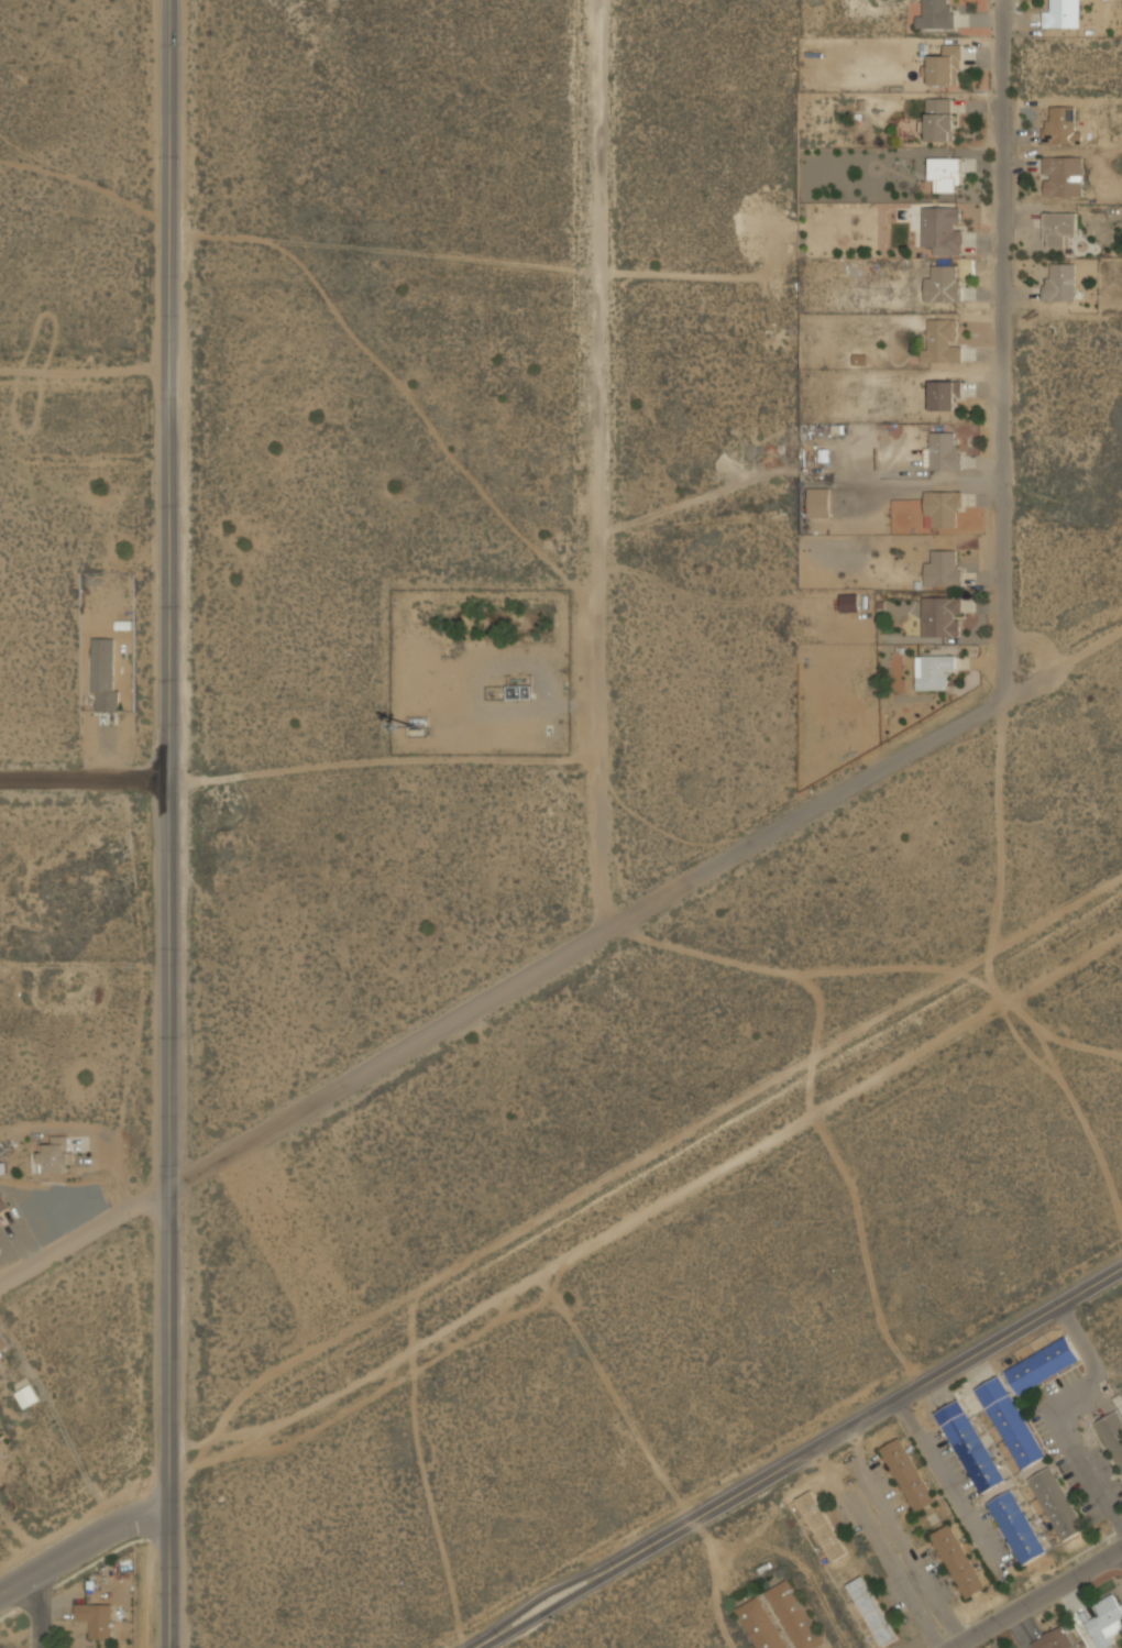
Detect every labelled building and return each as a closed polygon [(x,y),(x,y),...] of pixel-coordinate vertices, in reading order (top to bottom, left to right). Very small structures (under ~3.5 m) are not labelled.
[(948,2),(948,0),(922,0),(922,15),(915,15),(915,28),(955,28),(955,2),(948,2)] [(1080,0),(1053,0),(1053,4),(1043,4),(1043,26),(1080,26),(1080,0)] [(960,44),(939,44),(939,55),(927,55),(927,84),(960,84),(960,44)] [(953,141),(953,98),(924,98),(924,141),(953,141)] [(1045,144),(1081,144),(1081,130),(1075,130),(1075,106),(1045,106),(1045,144)] [(1082,197),(1082,156),(1042,156),(1042,197),(1082,197)] [(960,157),(927,157),(927,179),(917,179),(917,193),(960,193),(960,157)] [(961,253),(961,207),(921,207),(921,248),(931,248),(931,253),(961,253)] [(1076,212),(1043,212),(1043,248),(1076,248),(1076,212)] [(1075,263),(1052,263),(1052,275),(1042,275),(1042,300),(1075,300),(1075,263)] [(960,265),(924,265),(924,301),(960,301),(960,265)] [(921,362),(961,362),(961,318),(927,318),(927,349),(921,349),(921,362)] [(961,381),(930,381),(930,409),(952,409),(952,399),(961,399),(961,381)] [(925,470),(959,470),(959,431),(925,431),(925,470)] [(831,517),(831,488),(807,488),(807,517),(831,517)] [(961,491),(924,491),(924,528),(961,528),(961,491)] [(924,560),(924,587),(961,587),(961,549),(932,549),(932,560),(924,560)] [(841,594),(841,612),(859,611),(858,593),(841,594)] [(961,636),(961,596),(921,596),(921,636),(961,636)] [(117,712),(117,638),(91,638),(91,712),(117,712)] [(952,656),(916,656),(916,690),(952,690),(952,656)] [(532,699),(532,685),(507,685),(507,699),(532,699)] [(70,1136),(52,1136),(52,1145),(40,1145),(40,1173),(70,1173),(70,1136)] [(9,1208),(1,1194),(0,1194),(0,1213),(9,1208)] [(10,1349),(0,1331),(0,1354),(10,1349)] [(1003,1371),(1018,1395),(1079,1360),(1066,1336),(1003,1371)] [(976,1388),(1020,1470),(1045,1457),(1001,1374),(976,1388)] [(24,1409),(40,1400),(30,1384),(15,1393),(24,1409)] [(977,1494),(1003,1482),(963,1398),(936,1411),(977,1494)] [(1121,1473),(1121,1408),(1096,1422),(1121,1473)] [(880,1447),(912,1513),(934,1503),(902,1437),(880,1447)] [(1028,1477),(1062,1542),(1085,1529),(1052,1465),(1028,1477)] [(796,1498),(831,1561),(848,1552),(815,1490),(796,1498)] [(987,1504),(1022,1565),(1046,1551),(1011,1490),(987,1504)] [(985,1587),(950,1524),(930,1535),(964,1600),(985,1587)] [(898,1638),(864,1575),(846,1584),(881,1647),(898,1638)] [(789,1579),(765,1592),(795,1647),(814,1647),(824,1642),(789,1579)] [(1114,1634),(1121,1629),(1121,1611),(1113,1594),(1092,1606),(1098,1616),(1085,1623),(1098,1647),(1106,1647),(1118,1641),(1114,1634)] [(761,1595),(736,1607),(756,1647),(788,1647),(761,1595)] [(111,1604),(75,1604),(75,1625),(88,1625),(88,1637),(111,1637),(111,1604)] [(1074,1647),(1062,1625),(1031,1642),(1034,1647),(1071,1647),(1074,1647)]
